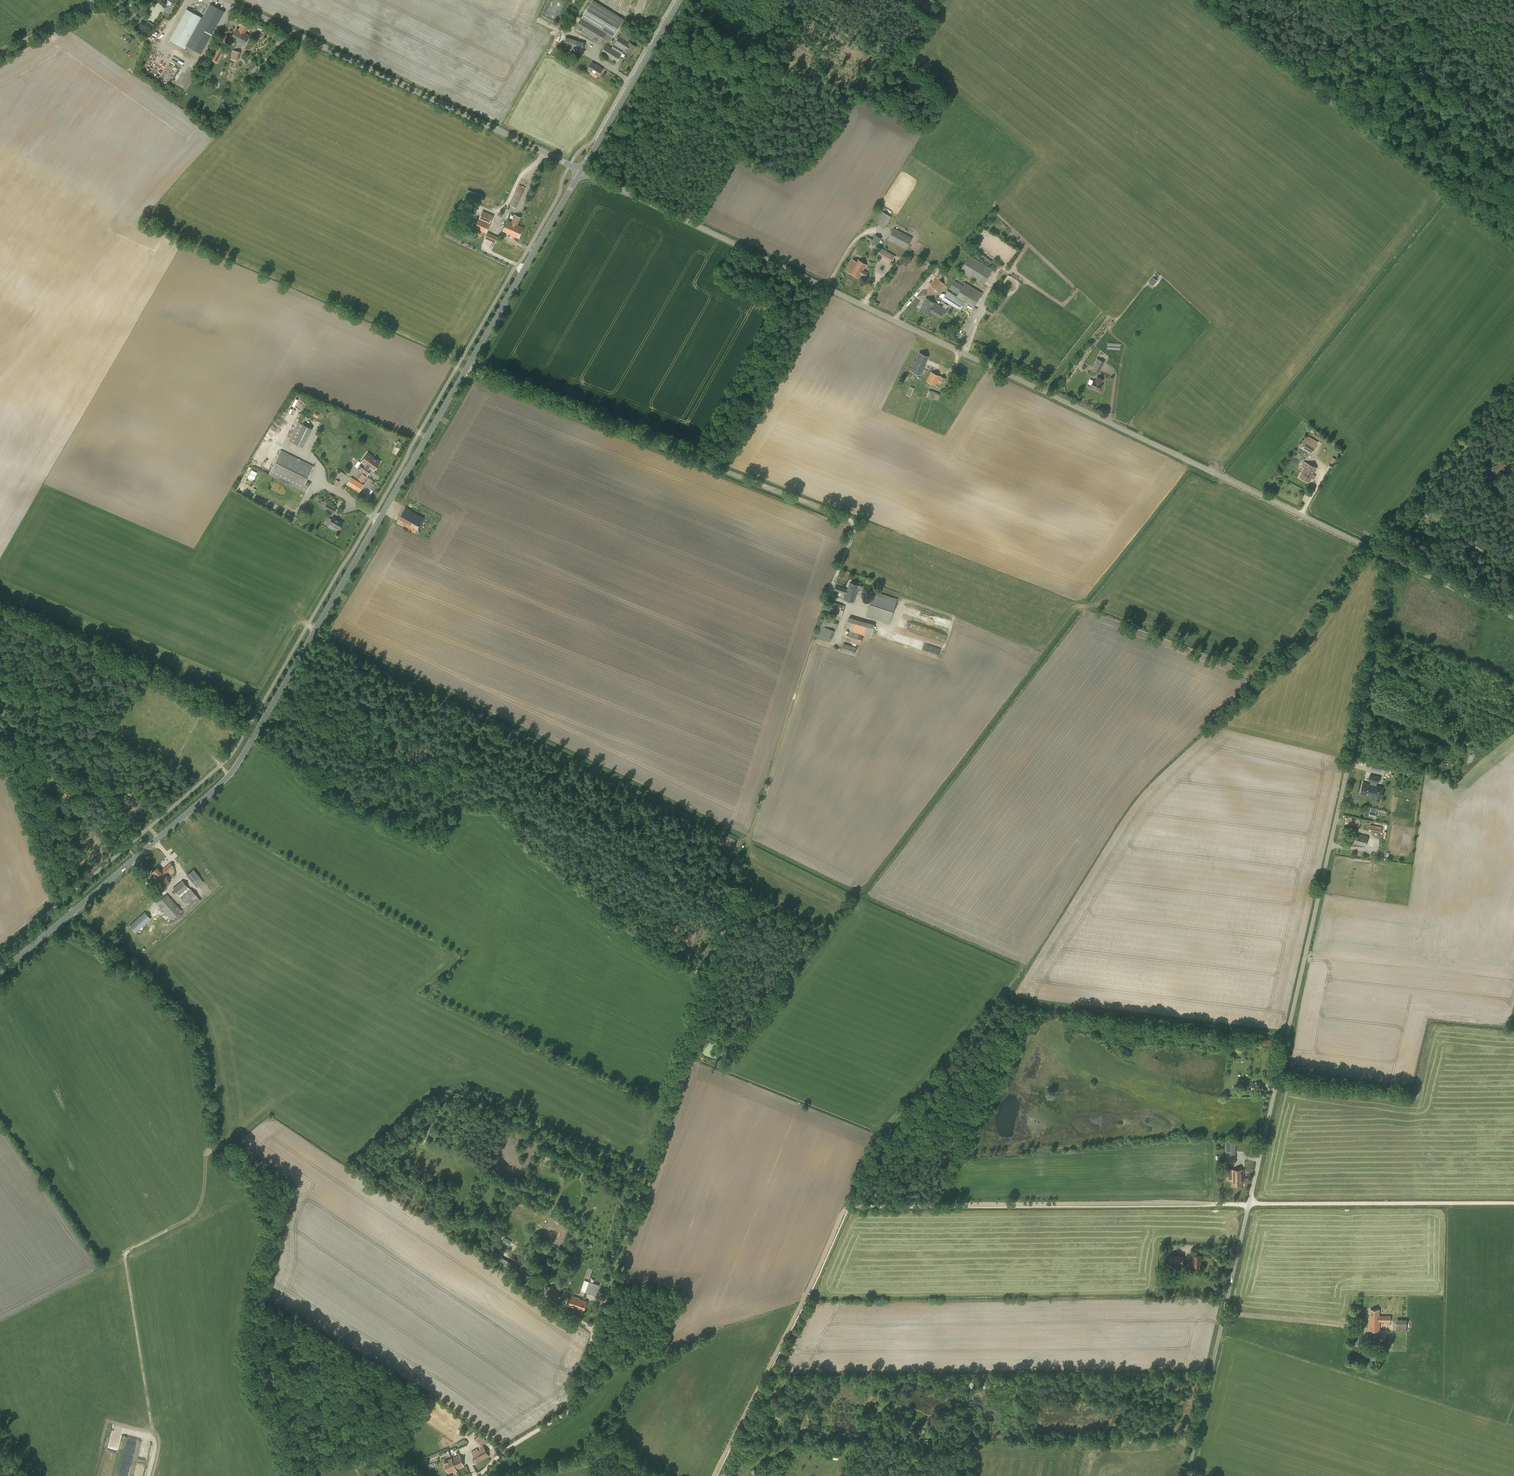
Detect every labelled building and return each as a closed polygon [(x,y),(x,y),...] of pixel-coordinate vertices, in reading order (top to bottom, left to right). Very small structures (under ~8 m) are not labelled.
[(175,3),(176,0),(169,0),(172,2),(170,5),(170,4),(168,4),(168,5),(164,11),(169,14),(172,7),(174,3),(175,3)] [(601,42),(607,33),(614,37),(621,25),(624,19),(593,0),(592,0),(576,27),(601,42)] [(169,40),(184,49),(186,45),(201,53),(224,11),(210,3),(202,17),(186,9),(169,40)] [(231,36),(230,38),(236,42),(239,36),(242,31),(243,28),(246,30),(246,28),(247,29),(249,25),(239,20),(237,23),(241,25),(239,29),(236,27),(231,36)] [(239,36),(236,42),(243,46),(249,35),(248,34),(244,32),(246,30),(243,28),(242,31),(239,36)] [(626,50),(630,42),(631,41),(620,35),(612,47),(606,44),(601,53),(616,62),(622,54),(621,53),(623,50),(625,51),(626,50)] [(585,42),(566,37),(563,48),(582,53),(585,42)] [(636,46),(630,42),(626,50),(631,54),(636,46)] [(219,58),(224,49),(217,45),(210,58),(214,61),(217,62),(219,58)] [(174,55),(180,59),(183,55),(177,51),(174,55)] [(240,52),(235,51),(233,51),(231,59),(238,60),(239,55),(240,52)] [(592,62),(588,69),(599,76),(603,69),(592,62)] [(517,189),(512,200),(518,203),(523,192),(517,189)] [(480,216),(474,228),(476,228),(481,231),(486,233),(493,215),(483,210),(480,216)] [(874,221),(884,228),(891,217),(882,210),(874,221)] [(503,231),(507,233),(509,229),(510,230),(511,228),(514,229),(516,224),(517,225),(521,217),(515,214),(512,222),(508,220),(503,231)] [(509,229),(507,233),(518,238),(523,227),(517,225),(516,224),(514,229),(511,228),(510,230),(509,229)] [(894,228),(887,240),(906,250),(912,238),(894,228)] [(489,233),(487,239),(495,242),(498,237),(489,233)] [(867,236),(865,239),(877,245),(881,238),(875,234),(872,239),(867,236)] [(878,254),(892,262),(895,256),(881,248),(878,254)] [(959,271),(983,285),(993,269),(969,255),(959,271)] [(853,259),(846,270),(858,277),(860,274),(865,277),(868,272),(863,269),(867,265),(857,259),(856,261),(853,259)] [(936,277),(937,278),(930,285),(938,292),(945,284),(939,280),(946,272),(943,269),(936,277)] [(1149,282),(1153,285),(1157,280),(1153,277),(1149,282)] [(974,307),(983,293),(965,282),(963,285),(954,280),(949,288),(958,294),(956,296),(948,290),(942,299),(960,310),(965,302),(974,307)] [(929,311),(930,312),(935,303),(927,298),(923,304),(924,305),(920,311),(926,315),(929,311)] [(935,303),(930,312),(938,317),(941,313),(945,315),(947,311),(935,303)] [(910,370),(921,375),(925,366),(924,366),(928,356),(919,352),(915,361),(914,361),(910,370)] [(1097,358),(1092,369),(1099,373),(1104,362),(1097,358)] [(946,378),(931,372),(926,381),(936,385),(938,380),(944,382),(946,378)] [(956,373),(952,382),(957,385),(961,375),(956,373)] [(1095,381),(1093,380),(1090,386),(1099,390),(1102,384),(1101,384),(1103,379),(1097,377),(1095,381)] [(925,396),(938,400),(940,395),(927,390),(925,396)] [(289,440),(303,447),(312,428),(298,422),(289,440)] [(1301,447),(1311,454),(1318,442),(1308,436),(1306,440),(1305,440),(1301,447)] [(313,466),(281,450),(269,474),(306,492),(310,483),(305,481),(313,466)] [(361,471),(363,472),(374,457),(367,452),(360,462),(365,465),(361,471)] [(1504,460),(1507,465),(1512,461),(1511,459),(1509,456),(1504,460)] [(363,472),(367,475),(371,469),(373,471),(380,461),(374,457),(363,472)] [(1502,459),(1492,468),(1496,473),(1507,465),(1502,459)] [(1317,468),(1306,463),(1304,461),(1301,467),(1304,468),(1299,477),(1309,482),(1317,468)] [(346,484),(352,487),(356,480),(351,477),(346,484)] [(324,508),(334,513),(336,508),(326,504),(324,508)] [(425,517),(406,507),(397,523),(415,533),(425,517)] [(1433,521),(1434,524),(1436,524),(1437,524),(1441,525),(1442,522),(1441,522),(1442,518),(1438,517),(1439,514),(1433,512),(1431,521),(1433,521)] [(328,523),(339,529),(343,522),(332,516),(328,523)] [(1486,547),(1478,542),(1475,547),(1483,552),(1486,547)] [(847,589),(835,585),(834,590),(845,594),(843,599),(854,602),(856,594),(857,589),(861,590),(862,586),(849,582),(847,589)] [(869,593),(873,594),(866,616),(889,624),(897,599),(874,591),(870,590),(869,593)] [(845,606),(829,600),(825,611),(841,617),(845,606)] [(826,621),(829,613),(825,612),(816,636),(830,641),(834,630),(825,627),(826,626),(835,629),(838,623),(831,621),(830,623),(827,621),(827,622),(826,621)] [(845,629),(870,636),(873,625),(869,623),(869,622),(849,617),(845,629)] [(863,636),(848,631),(845,639),(860,644),(863,636)] [(841,651),(854,655),(856,647),(844,643),(841,651)] [(1360,794),(1370,796),(1375,775),(1370,774),(1368,781),(1371,782),(1370,784),(1364,782),(1363,782),(1360,794)] [(1380,776),(1375,775),(1370,796),(1382,799),(1384,787),(1382,786),(1376,785),(1377,783),(1379,783),(1380,776)] [(1369,816),(1375,817),(1377,809),(1371,807),(1369,816)] [(1345,824),(1359,827),(1360,821),(1347,818),(1345,824)] [(1370,825),(1369,831),(1381,834),(1382,828),(1370,825)] [(1357,843),(1357,844),(1366,846),(1368,836),(1359,834),(1359,835),(1353,834),(1351,842),(1357,843)] [(151,872),(163,886),(171,879),(166,873),(174,866),(170,862),(162,870),(158,866),(151,872)] [(193,869),(186,875),(197,887),(204,882),(193,869)] [(200,900),(190,888),(190,889),(188,887),(182,880),(173,888),(191,908),(200,900)] [(157,903),(172,920),(182,910),(167,894),(157,903)] [(144,912),(129,925),(135,932),(151,919),(144,912)] [(1226,1155),(1226,1162),(1236,1162),(1236,1141),(1226,1140),(1226,1155)] [(1232,1169),(1232,1179),(1233,1179),(1233,1186),(1242,1186),(1243,1178),(1244,1178),(1244,1169),(1232,1169)] [(502,1241),(509,1246),(512,1241),(504,1237),(502,1241)] [(1170,1255),(1169,1265),(1183,1266),(1184,1256),(1170,1255)] [(1188,1265),(1192,1266),(1201,1267),(1202,1256),(1194,1255),(1193,1262),(1189,1262),(1188,1265)] [(525,1280),(526,1281),(524,1284),(529,1287),(534,1277),(528,1274),(525,1280)] [(588,1282),(588,1283),(585,1283),(582,1291),(596,1296),(599,1285),(588,1282)] [(550,1287),(545,1283),(538,1294),(551,1303),(560,1291),(552,1285),(550,1287)] [(574,1306),(584,1310),(587,1301),(580,1299),(580,1298),(570,1295),(566,1305),(574,1308),(574,1306)] [(1370,1309),(1370,1315),(1369,1315),(1369,1330),(1380,1330),(1380,1322),(1385,1322),(1384,1325),(1390,1326),(1390,1316),(1379,1316),(1380,1309),(1370,1309)] [(1407,1321),(1407,1319),(1396,1319),(1396,1331),(1407,1331),(1407,1326),(1409,1326),(1409,1321),(1407,1321)] [(1353,1344),(1362,1344),(1363,1330),(1354,1329),(1353,1344)] [(1358,1358),(1375,1360),(1376,1348),(1359,1347),(1358,1358)] [(474,1439),(481,1446),(487,1441),(480,1433),(474,1439)] [(472,1461),(474,1464),(490,1456),(485,1448),(479,1451),(478,1450),(471,1453),(474,1460),(472,1461)] [(452,1458),(444,1461),(449,1473),(457,1470),(456,1468),(464,1465),(459,1455),(452,1458)] [(357,1458),(354,1464),(361,1467),(364,1460),(357,1458)]
